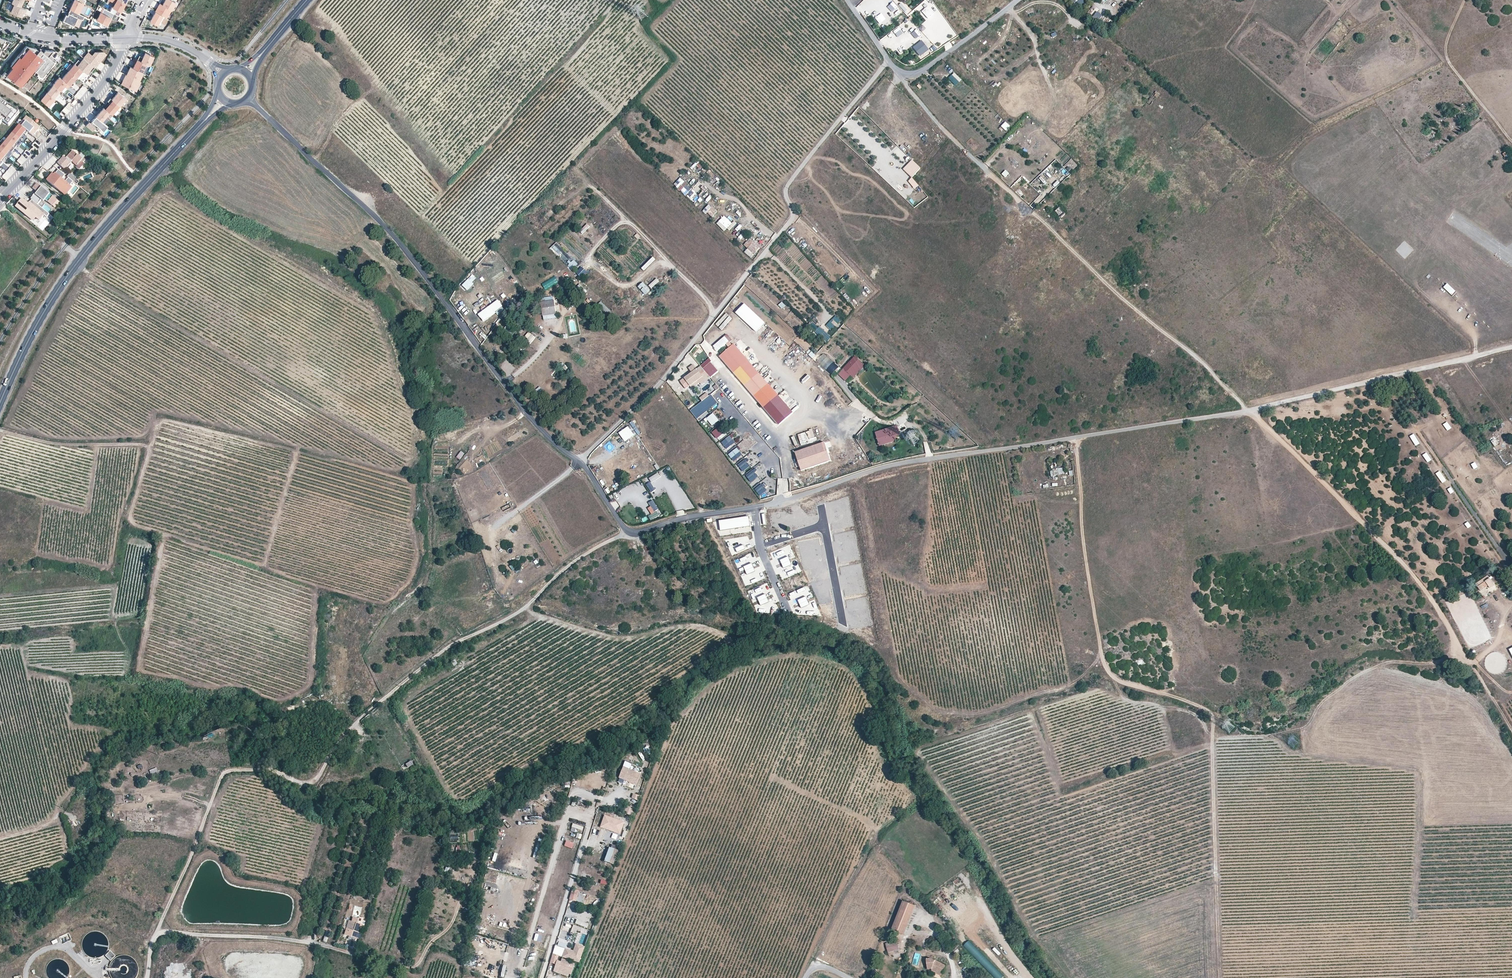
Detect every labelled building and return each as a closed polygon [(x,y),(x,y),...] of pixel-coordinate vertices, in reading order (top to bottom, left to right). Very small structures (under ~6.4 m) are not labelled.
[(70,9),(79,13),(85,0),(77,0),(74,0),(70,9)] [(118,15),(125,2),(120,0),(110,0),(115,2),(113,7),(117,9),(114,13),(118,15)] [(172,0),(165,0),(162,4),(171,9),(175,2),(172,0)] [(958,34),(932,0),(926,0),(916,8),(926,20),(918,26),(937,50),(958,34)] [(11,2),(9,1),(6,9),(21,16),(23,12),(24,13),(26,9),(20,6),(11,2)] [(903,1),(898,5),(907,15),(912,10),(903,1)] [(162,4),(160,3),(155,11),(162,15),(166,18),(171,10),(171,9),(162,4)] [(112,18),(114,13),(104,8),(102,12),(101,12),(97,19),(107,24),(110,17),(112,18)] [(79,13),(70,9),(67,14),(65,13),(62,20),(73,24),(76,17),(81,19),(83,14),(79,13)] [(162,15),(155,11),(150,19),(150,21),(157,24),(162,15)] [(1103,15),(1098,11),(1093,16),(1098,21),(1103,15)] [(882,13),(875,16),(879,24),(886,20),(882,13)] [(1113,27),(1107,23),(1104,27),(1110,31),(1113,27)] [(2,49),(3,50),(7,45),(10,46),(13,43),(0,36),(0,48),(2,49)] [(921,49),(928,45),(925,40),(918,44),(921,49)] [(948,41),(944,45),(948,50),(952,46),(948,41)] [(43,78),(61,56),(56,51),(42,49),(41,50),(40,48),(38,50),(35,47),(26,45),(24,48),(27,50),(20,58),(18,55),(10,65),(13,67),(7,73),(5,71),(1,75),(19,85),(33,68),(38,72),(37,73),(43,78)] [(83,57),(84,58),(93,66),(94,67),(97,63),(100,60),(106,53),(103,50),(94,51),(91,54),(87,51),(83,57)] [(139,55),(137,59),(146,63),(149,65),(153,56),(145,52),(142,57),(139,55)] [(75,63),(82,70),(90,76),(93,72),(91,71),(90,70),(93,66),(84,58),(81,62),(78,59),(75,63)] [(135,63),(133,68),(142,72),(146,63),(137,59),(134,58),(132,61),(135,63)] [(75,63),(68,71),(76,77),(82,70),(75,63)] [(130,66),(126,75),(138,81),(142,72),(133,68),(130,66)] [(68,71),(62,79),(69,85),(76,77),(68,71)] [(956,86),(962,80),(955,72),(949,78),(956,86)] [(136,90),(140,81),(138,81),(126,75),(126,74),(121,83),(136,90)] [(59,77),(53,85),(60,90),(60,91),(64,86),(67,88),(70,85),(69,85),(62,79),(59,77)] [(53,98),(60,90),(53,85),(47,92),(53,98)] [(77,95),(82,97),(87,88),(81,85),(77,95)] [(53,101),(55,99),(53,98),(47,92),(46,92),(41,99),(49,105),(52,101),(53,101)] [(118,92),(112,99),(119,105),(125,98),(118,92)] [(12,108),(0,98),(0,101),(10,110),(12,108)] [(111,114),(119,105),(112,99),(110,98),(107,101),(109,102),(110,103),(105,109),(109,112),(111,114)] [(3,121),(8,126),(14,119),(12,117),(17,111),(12,108),(10,110),(0,101),(0,124),(3,121)] [(60,111),(65,116),(74,107),(69,102),(60,111)] [(101,121),(109,112),(105,109),(104,108),(103,107),(96,116),(101,121)] [(101,121),(96,116),(95,116),(91,120),(93,122),(91,124),(90,123),(89,122),(86,125),(92,130),(95,127),(94,125),(95,123),(101,129),(105,124),(101,121)] [(27,117),(19,125),(28,133),(33,137),(40,128),(27,117)] [(1006,121),(1001,126),(1006,131),(1011,126),(1006,121)] [(19,125),(13,134),(19,139),(24,134),(25,135),(26,136),(28,133),(19,125)] [(1028,128),(1021,134),(1025,138),(1032,132),(1028,128)] [(1047,145),(1034,132),(1023,144),(1036,157),(1047,145)] [(13,134),(6,142),(14,149),(17,146),(16,145),(15,145),(19,139),(13,134)] [(31,145),(36,149),(41,144),(37,139),(31,145)] [(0,149),(0,152),(6,156),(10,151),(11,152),(12,152),(14,149),(6,142),(0,149)] [(679,153),(683,147),(679,144),(675,151),(679,153)] [(72,162),(76,166),(81,161),(83,163),(85,160),(83,159),(83,160),(78,155),(77,156),(73,151),(67,157),(68,158),(67,160),(64,157),(58,163),(65,170),(72,162)] [(921,168),(912,160),(904,169),(912,178),(921,168)] [(4,176),(9,179),(16,168),(12,165),(4,176)] [(70,186),(73,182),(69,178),(66,181),(63,178),(65,175),(59,170),(56,174),(57,175),(56,176),(55,175),(53,174),(47,181),(62,193),(69,184),(70,186)] [(72,174),(68,178),(69,178),(73,182),(78,186),(81,183),(78,181),(79,180),(72,174)] [(674,184),(678,189),(685,182),(680,178),(674,184)] [(919,185),(912,178),(908,181),(915,189),(919,185)] [(1039,191),(1046,184),(1040,178),(1032,185),(1039,191)] [(699,182),(693,188),(696,191),(702,186),(699,182)] [(34,194),(31,199),(32,200),(37,204),(43,198),(52,206),(57,200),(37,183),(32,189),(37,193),(35,195),(34,194)] [(69,184),(62,193),(65,195),(72,187),(70,186),(69,184)] [(687,185),(681,191),(694,204),(707,192),(702,187),(699,190),(695,186),(691,189),(687,185)] [(1019,188),(1015,192),(1020,197),(1025,193),(1019,188)] [(37,204),(32,200),(29,203),(30,204),(29,205),(22,199),(16,206),(26,214),(28,211),(36,217),(40,220),(44,215),(47,217),(50,214),(37,204)] [(703,212),(707,214),(712,207),(708,204),(703,212)] [(1055,211),(1061,218),(1066,214),(1060,207),(1055,211)] [(33,220),(36,217),(28,211),(26,214),(33,220)] [(724,216),(716,224),(725,231),(732,223),(724,216)] [(587,224),(580,231),(582,233),(590,227),(587,224)] [(746,237),(739,232),(736,236),(743,241),(746,237)] [(752,258),(762,247),(750,237),(744,244),(748,248),(745,252),(752,258)] [(557,242),(551,248),(571,270),(577,265),(557,242)] [(778,254),(781,249),(777,246),(773,251),(778,254)] [(581,266),(576,273),(581,278),(587,271),(581,266)] [(820,274),(814,281),(825,291),(831,285),(820,274)] [(472,275),(463,285),(466,288),(475,278),(472,275)] [(555,276),(542,283),(546,290),(559,283),(555,276)] [(649,286),(652,289),(660,281),(657,278),(649,286)] [(643,282),(638,287),(646,296),(651,291),(643,282)] [(1453,296),(1456,293),(1447,283),(1443,287),(1453,296)] [(498,299),(479,313),(484,320),(496,312),(497,315),(505,310),(498,299)] [(556,314),(555,300),(541,302),(543,316),(556,314)] [(597,307),(608,315),(611,310),(600,302),(597,307)] [(770,326),(744,304),(742,307),(751,315),(748,318),(764,332),(770,326)] [(820,329),(827,323),(824,320),(818,326),(820,329)] [(813,322),(810,326),(815,330),(818,327),(813,322)] [(823,332),(829,326),(827,323),(820,329),(823,332)] [(529,332),(524,337),(531,343),(536,338),(529,332)] [(725,336),(713,346),(715,349),(717,351),(729,340),(725,336)] [(734,344),(720,356),(764,408),(779,396),(734,344)] [(702,367),(707,363),(696,350),(691,355),(702,367)] [(824,353),(817,361),(831,375),(838,367),(824,353)] [(856,357),(839,375),(849,385),(854,380),(867,368),(856,357)] [(701,366),(684,378),(690,386),(698,381),(700,383),(702,385),(711,377),(701,366)] [(539,393),(544,388),(552,397),(559,391),(548,379),(536,390),(539,393)] [(698,381),(690,386),(693,389),(700,383),(698,381)] [(700,398),(702,401),(709,396),(707,393),(700,398)] [(712,427),(719,420),(713,413),(705,419),(712,427)] [(1447,431),(1451,429),(1447,422),(1443,424),(1447,431)] [(713,433),(719,440),(728,432),(722,425),(713,433)] [(898,426),(876,432),(880,446),(897,441),(896,438),(901,436),(898,426)] [(797,435),(802,445),(817,440),(813,429),(797,435)] [(628,443),(636,437),(634,434),(630,437),(629,435),(624,438),(628,443)] [(722,441),(727,449),(735,444),(730,436),(722,441)] [(1416,436),(1411,438),(1415,446),(1419,444),(1416,436)] [(645,455),(649,452),(646,448),(648,446),(645,441),(639,445),(645,455)] [(825,442),(795,452),(802,471),(831,461),(825,442)] [(728,455),(734,462),(743,455),(737,448),(728,455)] [(460,460),(465,454),(461,451),(456,457),(460,460)] [(744,472),(760,461),(753,452),(737,463),(744,472)] [(1426,452),(1422,455),(1427,463),(1431,460),(1426,452)] [(750,482),(759,477),(755,469),(746,474),(750,482)] [(1440,471),(1435,474),(1442,484),(1446,481),(1440,471)] [(658,473),(649,478),(651,482),(660,477),(658,473)] [(659,477),(675,511),(682,507),(684,510),(692,506),(680,481),(671,485),(665,474),(659,477)] [(651,492),(656,489),(650,482),(646,485),(651,492)] [(762,482),(754,489),(760,496),(768,489),(762,482)] [(623,489),(614,493),(620,506),(629,501),(623,489)] [(651,521),(660,516),(657,510),(659,509),(653,500),(649,502),(651,506),(648,508),(652,514),(648,516),(651,521)] [(719,520),(721,530),(750,527),(749,517),(719,520)] [(738,553),(746,549),(744,545),(735,548),(738,553)] [(780,560),(784,569),(793,565),(789,557),(780,560)] [(743,567),(747,575),(755,571),(751,563),(743,567)] [(1494,585),(1487,576),(1475,584),(1480,591),(1488,586),(1490,589),(1494,585)] [(757,597),(761,606),(769,602),(765,594),(757,597)] [(807,597),(798,600),(801,609),(810,606),(807,597)] [(1223,728),(1230,733),(1234,727),(1228,722),(1223,728)] [(1294,747),(1298,743),(1294,739),(1289,743),(1294,747)] [(639,775),(621,768),(618,779),(635,786),(639,775)] [(635,808),(625,805),(622,812),(632,816),(635,808)] [(624,822),(605,815),(601,826),(620,832),(624,822)] [(561,828),(558,837),(567,841),(570,832),(561,828)] [(618,851),(610,848),(605,862),(613,865),(618,851)] [(569,901),(577,901),(578,891),(571,891),(569,901)] [(892,931),(904,936),(916,905),(904,901),(892,931)] [(577,919),(575,924),(587,929),(590,921),(583,918),(581,921),(577,919)] [(361,926),(349,922),(345,936),(356,940),(361,926)] [(581,932),(582,928),(573,925),(571,933),(575,934),(577,930),(581,932)] [(995,977),(1002,977),(1004,976),(969,940),(963,946),(995,977)] [(886,945),(888,953),(899,950),(897,942),(886,945)] [(556,945),(551,961),(556,963),(558,963),(559,961),(560,956),(562,956),(576,961),(581,962),(586,947),(577,944),(575,950),(556,945)] [(558,963),(556,963),(553,972),(567,976),(568,974),(571,975),(576,961),(562,956),(561,962),(559,961),(558,963)] [(946,965),(931,959),(926,960),(929,969),(932,969),(943,973),(946,965)]
